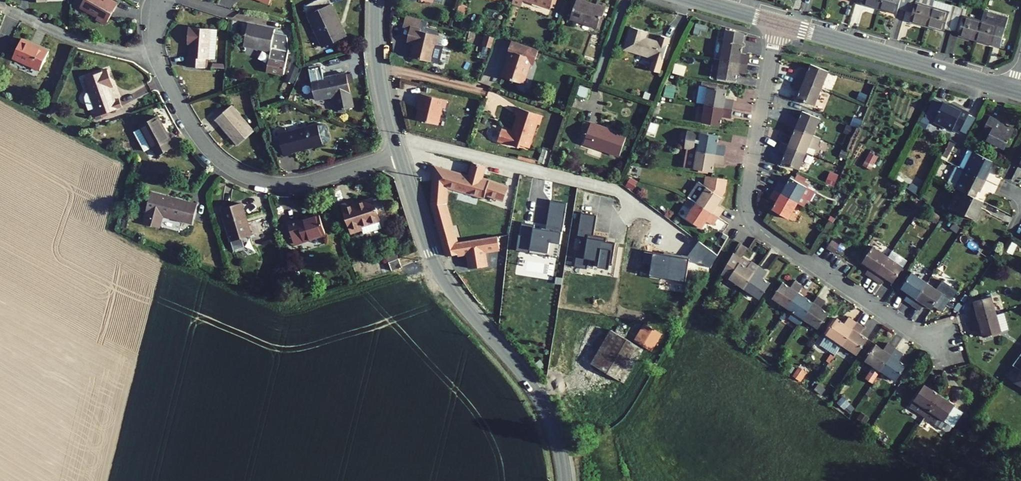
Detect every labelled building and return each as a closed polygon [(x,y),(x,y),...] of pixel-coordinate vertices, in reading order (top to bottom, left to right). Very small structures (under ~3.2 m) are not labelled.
[(98,21),(102,24),(107,22),(111,15),(109,14),(111,10),(113,11),(118,4),(111,0),(83,0),(80,6),(97,16),(98,21)] [(303,6),(322,46),(345,35),(328,0),(316,0),(303,6)] [(567,17),(594,26),(598,14),(600,14),(604,2),(598,0),(594,0),(593,3),(585,0),(573,0),(567,17)] [(856,0),(862,2),(862,3),(880,9),(882,0),(856,0)] [(880,9),(896,13),(897,9),(905,11),(908,0),(882,0),(880,9)] [(931,0),(908,0),(905,11),(912,13),(910,21),(927,26),(932,8),(934,1),(931,0)] [(951,5),(934,1),(932,8),(949,13),(951,5)] [(932,8),(927,26),(944,30),(944,29),(952,31),(958,7),(951,5),(949,13),(932,8)] [(981,21),(963,16),(965,9),(958,7),(952,31),(959,33),(958,35),(976,39),(981,21)] [(420,29),(423,20),(405,15),(402,27),(409,29),(410,26),(420,29)] [(981,21),(976,39),(992,44),(993,43),(1000,45),(1007,22),(1000,20),(998,26),(981,21)] [(707,31),(708,24),(696,21),(693,33),(699,35),(700,30),(707,31)] [(247,24),(243,45),(270,51),(266,71),(283,74),(289,49),(287,38),(274,35),(275,30),(247,24)] [(413,49),(411,57),(429,62),(430,60),(436,62),(439,61),(443,46),(438,45),(440,36),(437,35),(421,31),(420,31),(420,29),(410,26),(409,29),(406,42),(415,45),(414,48),(413,49)] [(438,30),(422,26),(421,31),(437,35),(438,30)] [(653,58),(649,70),(659,73),(669,39),(660,36),(659,42),(644,38),(646,32),(630,27),(630,29),(624,49),(653,58)] [(187,57),(186,66),(205,68),(206,59),(218,60),(220,38),(207,37),(208,29),(189,28),(187,44),(190,44),(189,57),(187,57)] [(220,38),(220,30),(208,29),(207,37),(220,38)] [(630,29),(627,29),(621,48),(624,49),(630,29)] [(744,33),(725,30),(720,59),(746,64),(748,54),(743,54),(743,56),(740,56),(741,53),(744,33)] [(490,48),(494,38),(485,35),(481,45),(484,46),(490,48)] [(21,39),(13,58),(40,70),(49,52),(21,39)] [(505,68),(502,77),(522,84),(531,58),(535,59),(538,50),(511,41),(505,57),(510,59),(508,64),(506,64),(504,65),(505,68)] [(717,78),(736,81),(737,72),(738,69),(740,70),(740,72),(745,73),(746,64),(720,59),(717,78)] [(672,73),(680,75),(683,66),(675,64),(672,73)] [(800,70),(796,79),(821,89),(828,71),(810,64),(807,73),(806,75),(804,74),(805,72),(800,70)] [(291,66),(286,80),(293,83),(298,69),(291,66)] [(308,69),(315,100),(334,96),(337,111),(338,110),(345,109),(353,107),(348,83),(346,74),(346,73),(323,78),(321,66),(308,69)] [(89,110),(92,118),(95,117),(102,115),(122,107),(119,99),(114,101),(110,90),(108,91),(107,88),(113,86),(107,70),(84,78),(89,92),(94,108),(89,110)] [(829,73),(826,82),(832,85),(836,76),(829,73)] [(796,79),(793,88),(800,90),(797,98),(815,106),(821,89),(796,79)] [(699,85),(696,103),(704,104),(731,109),(733,99),(728,99),(727,101),(725,101),(725,98),(727,89),(723,89),(701,85),(699,85)] [(576,96),(586,99),(589,90),(579,86),(576,96)] [(666,86),(664,96),(673,98),(675,88),(666,86)] [(86,93),(84,97),(89,110),(94,108),(89,92),(86,93)] [(445,99),(418,92),(417,100),(419,101),(415,118),(436,123),(440,106),(443,107),(445,99)] [(856,99),(864,102),(867,95),(859,92),(856,99)] [(926,116),(935,120),(943,103),(934,99),(926,116)] [(943,102),(934,121),(959,133),(960,130),(969,135),(977,118),(968,114),(969,112),(953,104),(952,106),(943,102)] [(701,122),(720,126),(722,117),(722,114),(725,115),(724,117),(729,118),(731,109),(704,104),(701,122)] [(215,120),(237,145),(254,131),(232,106),(215,120)] [(500,128),(496,139),(520,147),(521,144),(529,146),(537,123),(540,124),(543,115),(518,106),(515,114),(518,115),(513,132),(500,128)] [(858,106),(853,117),(859,120),(864,108),(858,106)] [(791,117),(788,125),(794,128),(813,135),(819,118),(801,111),(798,119),(797,122),(795,121),(796,119),(791,117)] [(133,132),(144,152),(145,152),(151,148),(152,150),(153,150),(156,155),(157,156),(172,148),(168,141),(171,140),(157,116),(139,126),(140,128),(133,132)] [(989,135),(986,140),(1004,148),(1013,130),(1004,126),(1005,124),(989,116),(982,131),(989,135)] [(858,128),(861,121),(853,117),(850,125),(858,128)] [(920,126),(926,129),(930,121),(924,118),(920,126)] [(590,123),(583,143),(619,156),(626,135),(590,123)] [(276,130),(283,156),(292,153),(291,152),(327,142),(329,140),(330,137),(327,127),(325,125),(323,124),(287,133),(285,128),(276,130)] [(845,133),(850,136),(853,127),(848,125),(845,133)] [(815,150),(819,138),(813,135),(794,128),(788,145),(806,152),(808,147),(815,150)] [(689,131),(686,149),(723,155),(725,145),(720,145),(719,147),(717,147),(717,144),(719,136),(689,131)] [(982,131),(979,136),(986,140),(989,135),(982,131)] [(956,143),(963,146),(966,139),(960,136),(956,143)] [(949,141),(942,156),(947,158),(954,144),(949,141)] [(781,142),(777,151),(782,153),(783,151),(785,152),(784,154),(781,162),(799,169),(806,152),(788,145),(781,142)] [(813,155),(815,150),(808,147),(806,152),(813,155)] [(145,152),(149,159),(156,155),(153,150),(152,150),(151,148),(145,152)] [(543,149),(538,164),(546,166),(551,152),(543,149)] [(686,149),(683,167),(698,169),(708,171),(712,172),(714,163),(714,160),(717,161),(716,163),(721,164),(723,155),(686,149)] [(845,159),(848,152),(841,149),(839,157),(845,159)] [(974,152),(968,149),(959,167),(965,170),(974,152)] [(878,156),(870,152),(863,164),(871,169),(878,156)] [(965,170),(985,180),(990,171),(988,170),(992,161),(974,152),(965,170)] [(485,166),(472,163),(468,176),(433,166),(431,204),(442,243),(454,239),(454,238),(456,237),(453,228),(451,229),(444,203),(446,187),(482,197),(482,194),(502,201),(507,187),(482,178),(485,166)] [(979,188),(981,189),(985,180),(965,170),(959,167),(956,166),(947,184),(965,192),(974,197),(979,188)] [(826,182),(834,185),(837,176),(829,173),(826,182)] [(698,182),(688,197),(696,202),(718,218),(723,209),(719,207),(718,209),(716,208),(717,205),(722,198),(721,197),(725,192),(727,179),(705,176),(704,186),(698,182)] [(797,203),(803,206),(807,200),(809,201),(815,192),(806,187),(794,180),(789,177),(785,185),(783,187),(781,186),(783,184),(778,181),(774,190),(797,203)] [(808,184),(795,177),(794,180),(806,187),(808,184)] [(625,186),(632,190),(637,182),(630,178),(625,186)] [(774,190),(769,198),(773,200),(774,198),(777,199),(775,202),(771,209),(788,219),(797,203),(774,190)] [(151,191),(142,223),(159,227),(162,216),(192,223),(197,204),(151,191)] [(965,192),(956,210),(977,221),(981,212),(979,211),(983,202),(974,197),(965,192)] [(352,201),(341,205),(350,234),(362,230),(361,226),(379,220),(372,199),(353,205),(352,201)] [(567,203),(550,200),(549,208),(565,211),(567,203)] [(713,225),(718,218),(696,202),(685,218),(702,228),(707,221),(708,219),(710,220),(709,222),(713,225)] [(221,210),(230,240),(241,236),(248,234),(244,221),(246,221),(240,204),(221,210)] [(565,211),(549,208),(545,229),(534,227),(534,224),(521,222),(519,234),(518,234),(516,251),(558,258),(565,211)] [(577,250),(574,267),(587,269),(588,259),(598,261),(597,263),(600,263),(612,265),(615,242),(606,241),(606,237),(593,235),(596,215),(581,213),(577,238),(581,239),(579,250),(577,250)] [(929,219),(936,223),(940,218),(933,213),(929,219)] [(292,239),(294,244),(325,234),(319,215),(298,222),(297,220),(287,223),(292,239)] [(362,230),(363,233),(381,228),(379,220),(361,226),(362,230)] [(281,225),(286,240),(292,239),(287,223),(281,225)] [(950,228),(957,232),(960,228),(953,223),(950,228)] [(241,236),(230,240),(232,247),(237,249),(241,248),(243,244),(241,236)] [(455,244),(454,239),(442,243),(446,257),(468,253),(470,269),(486,267),(484,252),(499,249),(499,237),(455,244)] [(829,238),(825,244),(833,250),(835,248),(837,244),(829,238)] [(871,275),(886,253),(871,243),(861,259),(868,264),(863,270),(871,275)] [(747,249),(740,245),(734,254),(741,258),(747,249)] [(386,251),(389,261),(396,259),(393,249),(386,251)] [(722,274),(744,289),(759,266),(751,261),(750,262),(743,257),(742,259),(741,258),(734,254),(733,253),(722,274)] [(901,263),(886,253),(871,275),(879,281),(884,274),(891,279),(901,263)] [(402,268),(399,259),(389,262),(392,271),(402,268)] [(767,272),(759,266),(744,289),(759,299),(770,283),(763,278),(761,276),(762,274),(764,276),(767,272)] [(909,292),(917,297),(927,282),(912,272),(902,287),(909,292)] [(942,280),(937,288),(943,292),(952,298),(958,290),(942,280)] [(802,286),(794,281),(792,285),(794,286),(792,289),(790,287),(783,282),(772,298),(787,309),(798,292),(802,286)] [(917,297),(925,303),(932,308),(943,292),(937,288),(927,282),(917,297)] [(813,303),(798,292),(787,309),(781,318),(783,320),(790,310),(792,312),(788,318),(798,325),(802,319),(813,303)] [(913,304),(917,297),(909,292),(905,299),(913,304)] [(967,308),(969,317),(995,310),(990,292),(972,298),(974,306),(967,308)] [(827,315),(828,313),(821,308),(819,306),(820,304),(822,306),(825,302),(817,296),(813,303),(802,319),(818,329),(819,327),(827,315)] [(925,303),(917,297),(913,304),(921,309),(925,303)] [(995,310),(969,317),(972,326),(979,324),(982,333),(1000,328),(995,310)] [(821,329),(829,316),(827,315),(819,327),(821,329)] [(856,323),(848,317),(846,321),(848,323),(846,325),(844,323),(837,318),(836,320),(826,335),(820,345),(835,354),(841,345),(856,323)] [(836,320),(834,319),(824,333),(826,335),(836,320)] [(864,328),(856,323),(841,345),(856,355),(867,339),(860,334),(858,332),(859,330),(861,332),(864,328)] [(634,341),(642,346),(653,329),(644,324),(634,341)] [(591,363),(622,383),(643,350),(611,330),(604,341),(600,339),(593,349),(597,352),(591,363)] [(895,349),(887,343),(884,347),(887,349),(885,351),(883,349),(876,345),(865,361),(873,366),(865,379),(872,383),(875,379),(880,371),(895,349)] [(903,354),(895,349),(880,371),(895,381),(906,365),(899,360),(896,359),(898,357),(900,358),(903,354)] [(758,353),(768,361),(770,358),(760,350),(758,353)] [(1012,365),(1020,371),(1020,353),(1012,365)] [(793,376),(800,381),(805,373),(798,369),(793,376)] [(813,390),(822,397),(826,391),(818,384),(813,390)] [(909,407),(925,418),(940,395),(924,385),(909,407)] [(954,407),(955,406),(940,395),(925,418),(946,432),(949,431),(952,427),(944,422),(954,407)] [(837,403),(849,414),(855,408),(842,397),(837,403)] [(952,427),(962,412),(954,407),(944,422),(952,427)] [(963,412),(961,414),(970,421),(972,418),(963,412)] [(861,413),(857,419),(864,424),(869,418),(861,413)] [(965,419),(956,430),(960,433),(969,422),(965,419)]
